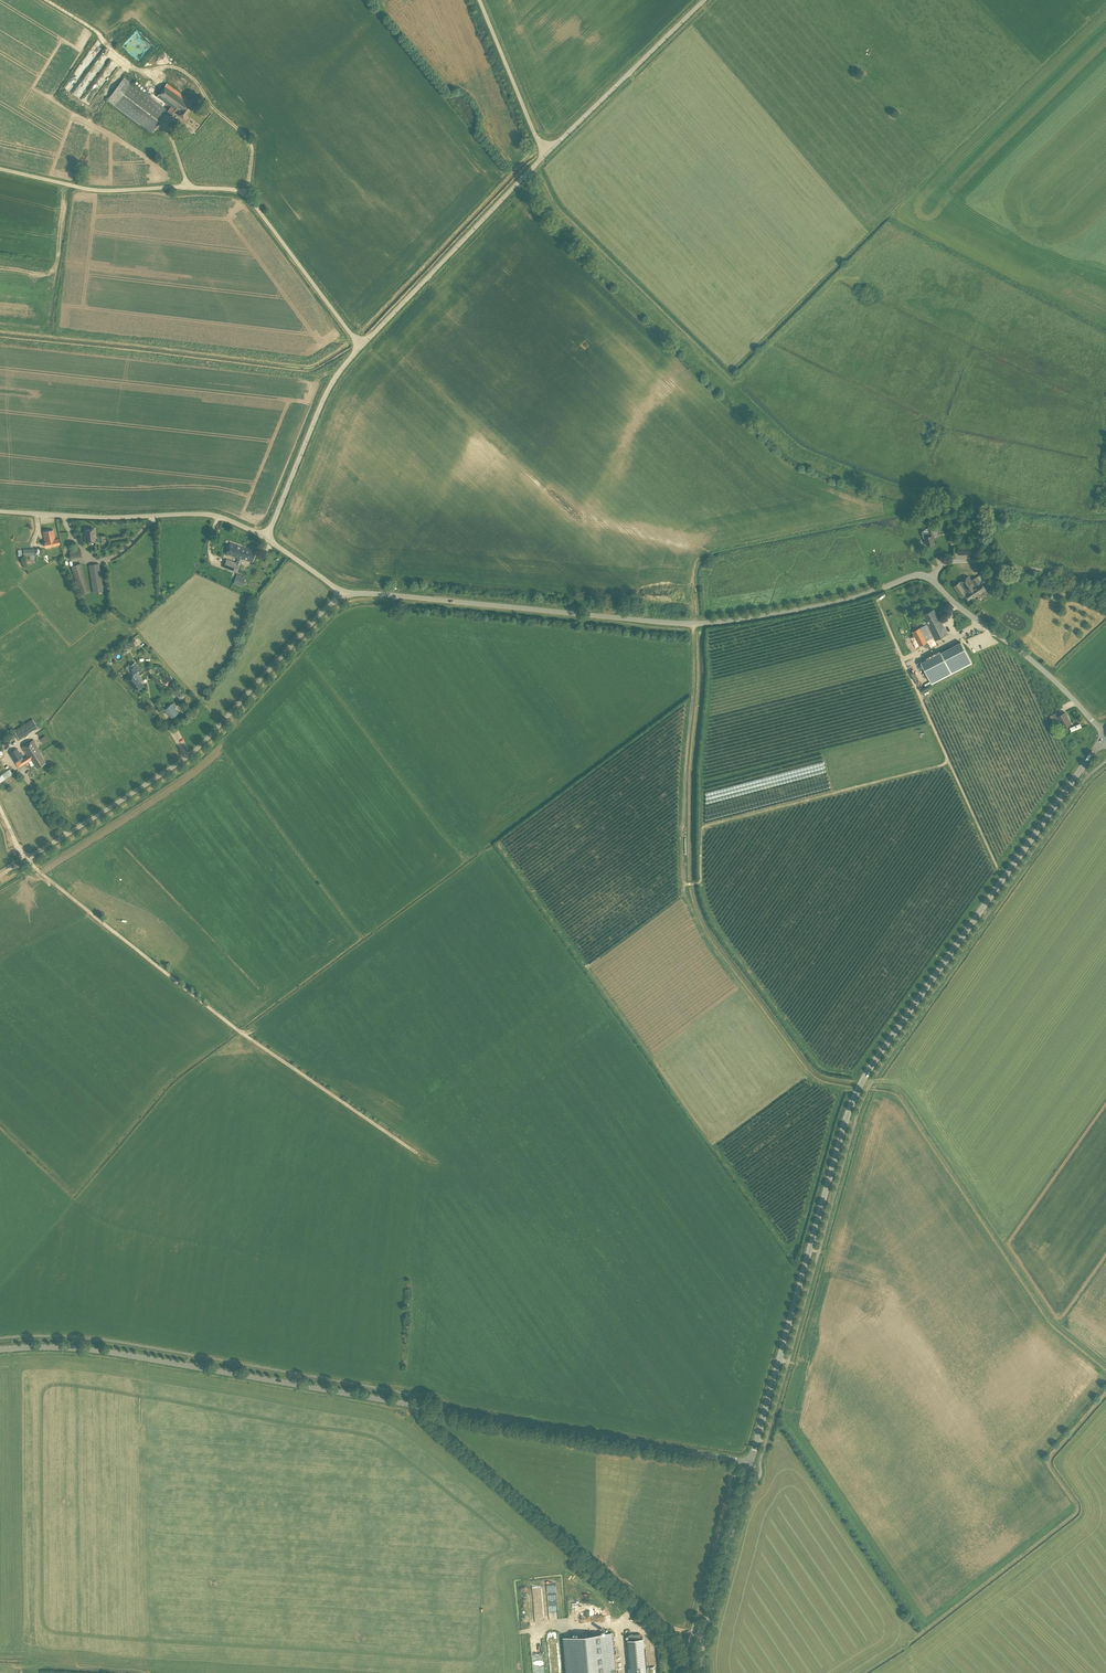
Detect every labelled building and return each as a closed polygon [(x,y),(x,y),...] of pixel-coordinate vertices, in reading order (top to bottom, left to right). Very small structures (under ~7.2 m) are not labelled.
[(153,60),(158,64),(165,56),(161,51),(153,60)] [(80,69),(85,74),(96,64),(91,58),(80,69)] [(92,82),(111,64),(106,58),(84,80),(91,86),(94,84),(92,82)] [(158,74),(155,78),(163,85),(166,81),(158,74)] [(169,104),(166,108),(124,77),(107,100),(116,105),(152,132),(167,112),(171,115),(174,111),(184,118),(196,101),(191,97),(189,100),(167,83),(157,96),(169,104)] [(936,531),(936,527),(927,529),(924,531),(921,531),(923,538),(925,537),(927,546),(934,544),(933,540),(934,539),(933,532),(936,531)] [(56,539),(54,529),(44,532),(46,541),(44,541),(45,547),(60,544),(59,538),(56,539)] [(85,542),(96,541),(94,529),(85,530),(86,536),(84,536),(85,542)] [(216,540),(211,541),(215,552),(220,550),(216,540)] [(957,547),(957,555),(973,555),(973,546),(957,547)] [(242,547),(238,558),(236,563),(226,559),(224,567),(237,572),(243,558),(252,561),(255,552),(242,547)] [(70,559),(82,557),(81,549),(69,550),(70,559)] [(80,595),(90,592),(81,563),(71,566),(80,595)] [(93,592),(103,591),(99,563),(89,565),(93,592)] [(236,584),(238,580),(241,581),(243,576),(237,574),(234,583),(236,584)] [(971,580),(968,576),(953,587),(961,598),(964,595),(968,601),(980,593),(986,589),(977,577),(971,580)] [(939,620),(934,610),(923,615),(928,623),(912,632),(920,646),(927,642),(922,632),(929,628),(935,641),(948,634),(940,619),(939,620)] [(932,684),(971,663),(960,642),(921,663),(932,684)] [(918,657),(908,660),(914,677),(920,675),(917,666),(920,664),(918,657)] [(131,674),(125,678),(136,691),(143,685),(141,682),(143,680),(139,675),(138,674),(140,672),(142,671),(135,662),(131,665),(129,666),(131,669),(132,673),(131,674)] [(167,685),(174,678),(170,675),(164,681),(167,685)] [(171,704),(164,710),(172,718),(179,712),(171,704)] [(1071,724),(1065,712),(1057,717),(1055,713),(1052,715),(1055,721),(1058,719),(1063,728),(1071,724)] [(19,739),(38,727),(33,719),(14,731),(19,739)] [(46,762),(40,753),(41,753),(33,740),(22,747),(28,756),(23,759),(17,748),(9,753),(18,767),(30,759),(37,768),(46,762)] [(12,774),(9,769),(0,776),(0,782),(12,774)] [(550,1585),(552,1619),(559,1618),(556,1585),(550,1585)] [(535,1606),(544,1605),(543,1597),(535,1597),(535,1606)] [(566,1672),(616,1672),(613,1633),(584,1635),(563,1638),(566,1672)]
